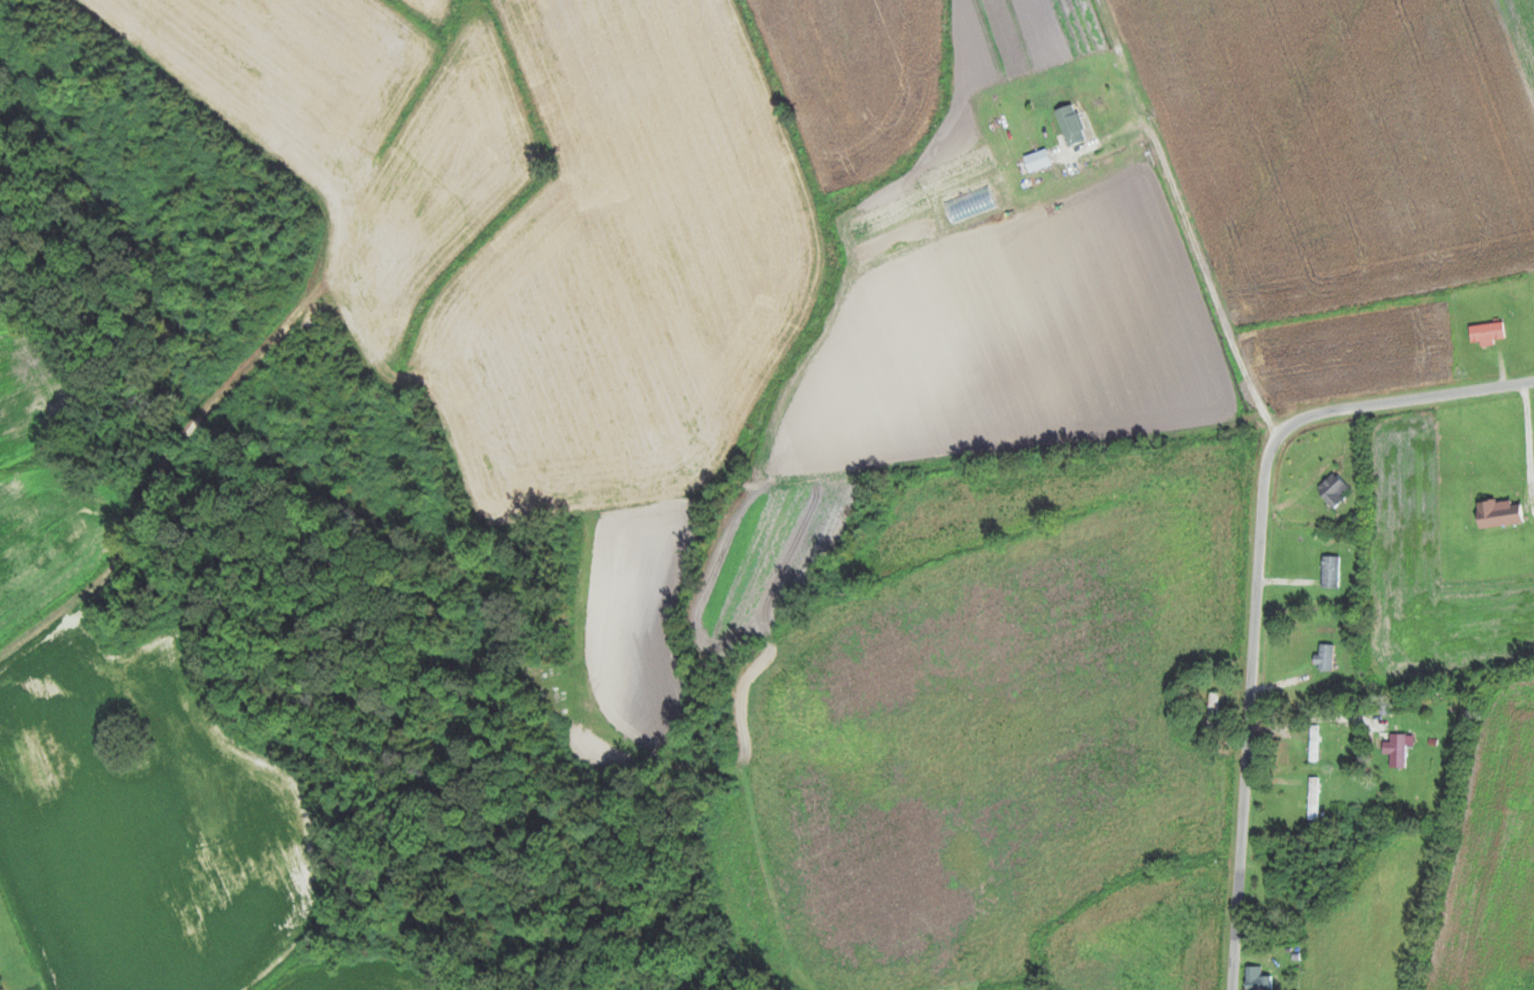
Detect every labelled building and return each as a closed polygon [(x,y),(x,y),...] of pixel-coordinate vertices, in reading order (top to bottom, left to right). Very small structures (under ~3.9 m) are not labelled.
[(1469,325),(1470,341),(1505,338),(1503,322),(1469,325)] [(1315,488),(1334,507),(1352,490),(1333,471),(1315,488)] [(1479,528),(1523,522),(1520,503),(1511,505),(1510,498),(1475,503),(1479,528)] [(1339,587),(1339,555),(1321,555),(1321,587),(1339,587)] [(1315,654),(1313,668),(1331,670),(1334,645),(1320,643),(1319,654),(1315,654)] [(1217,692),(1207,692),(1207,728),(1217,728),(1217,692)] [(1309,762),(1317,762),(1317,725),(1309,725),(1309,762)] [(1406,768),(1406,734),(1389,734),(1389,768),(1406,768)] [(1317,777),(1308,777),(1308,820),(1317,820),(1317,777)] [(1271,976),(1261,976),(1261,966),(1246,966),(1246,989),(1271,989),(1271,976)]
